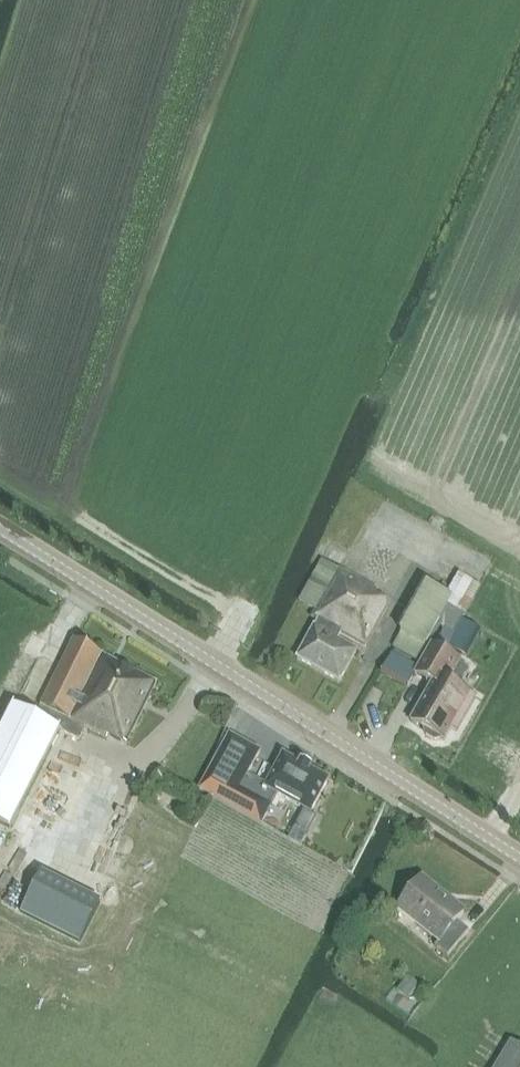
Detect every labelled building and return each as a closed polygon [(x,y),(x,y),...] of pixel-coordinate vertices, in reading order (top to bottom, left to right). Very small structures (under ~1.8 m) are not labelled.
[(365,649),(391,604),(375,595),(377,589),(338,568),(347,554),(330,544),(298,601),(314,610),(309,619),(316,623),(295,658),(339,683),(358,650),(339,640),(341,635),(365,649)] [(417,662),(425,647),(427,648),(438,626),(454,635),(481,585),(459,573),(458,574),(440,563),(428,585),(427,584),(399,632),(400,633),(392,649),(417,662)] [(127,744),(157,682),(104,655),(105,654),(73,638),(33,717),(59,730),(80,740),(85,729),(106,740),(108,736),(127,744)] [(431,645),(415,674),(433,683),(412,723),(425,730),(427,736),(437,741),(442,739),(446,741),(452,728),(458,731),(476,697),(448,682),(460,660),(431,645)] [(59,730),(33,717),(12,706),(0,729),(0,824),(10,829),(59,730)] [(271,726),(235,707),(212,754),(214,755),(196,795),(212,801),(213,798),(261,825),(272,805),(223,777),(229,764),(249,773),(271,726)] [(262,787),(310,812),(312,813),(313,811),(312,811),(329,778),(330,778),(331,776),(329,776),(311,767),(312,765),(309,764),(309,765),(302,762),(303,761),(301,760),(300,761),(282,752),(283,751),(281,750),(280,752),(262,787)] [(43,874),(23,913),(82,944),(97,914),(102,904),(43,874)] [(422,877),(396,909),(437,943),(435,946),(447,957),(470,929),(458,919),(464,911),(422,877)] [(510,1041),(494,1066),(519,1066),(519,1047),(510,1041)]
